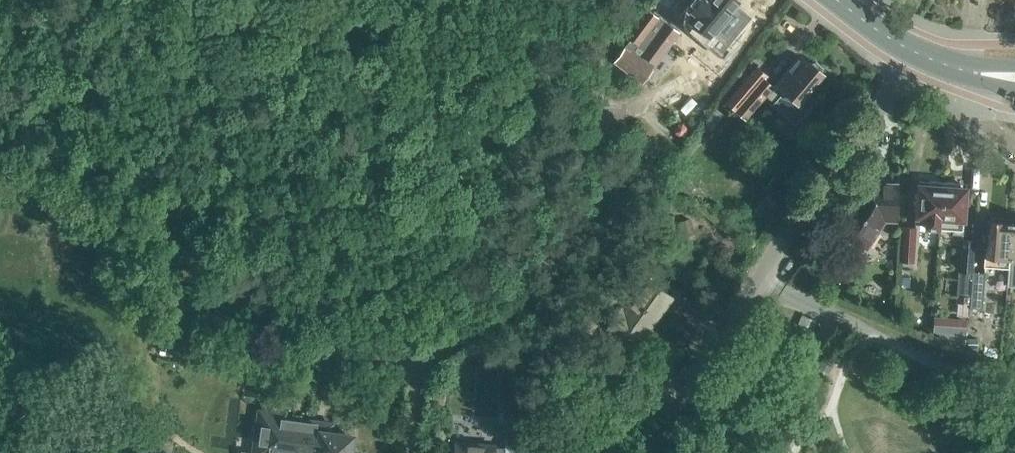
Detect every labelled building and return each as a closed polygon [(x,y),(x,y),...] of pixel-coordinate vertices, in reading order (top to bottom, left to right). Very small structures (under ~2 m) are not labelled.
[(689,26),(711,44),(720,33),(726,39),(747,14),(734,4),(734,3),(736,0),(697,0),(696,2),(692,6),(691,7),(696,11),(691,17),(695,20),(690,25),(689,26)] [(658,17),(647,9),(627,36),(631,39),(615,61),(643,82),(653,68),(651,67),(654,64),(655,64),(679,31),(665,21),(664,23),(658,18),(658,17)] [(808,115),(806,91),(823,72),(821,70),(821,66),(815,61),(811,62),(810,60),(808,62),(799,55),(773,85),(765,78),(768,74),(763,70),(760,73),(754,68),(726,102),(745,119),(768,92),(777,100),(773,104),(787,116),(808,115)] [(714,107),(704,123),(712,128),(723,113),(714,107)] [(917,184),(915,222),(924,223),(924,227),(938,228),(942,180),(928,179),(928,184),(917,184)] [(955,181),(942,180),(938,228),(952,229),(952,233),(962,234),(965,187),(955,186),(955,181)] [(897,184),(871,183),(866,183),(847,212),(844,213),(838,221),(839,225),(837,228),(866,246),(884,218),(896,219),(897,184)] [(985,264),(1009,266),(1012,221),(1000,220),(999,217),(992,217),(990,220),(988,220),(985,264)] [(689,219),(677,222),(682,237),(693,233),(689,219)] [(915,226),(903,225),(900,260),(912,261),(915,226)] [(961,239),(959,271),(971,272),(971,271),(973,240),(961,239)] [(971,272),(959,271),(957,294),(969,295),(971,272)] [(971,272),(969,295),(968,307),(982,308),(985,272),(971,271),(971,272)] [(671,294),(646,277),(624,309),(621,307),(606,328),(626,342),(625,344),(627,346),(628,344),(641,353),(644,348),(645,348),(653,337),(652,336),(656,331),(649,326),(671,294)] [(911,278),(902,277),(901,289),(910,289),(911,278)] [(968,315),(968,307),(969,295),(957,294),(956,314),(968,315)] [(964,343),(966,320),(935,318),(934,329),(964,343)] [(574,334),(585,341),(592,331),(580,324),(574,334)] [(967,338),(967,348),(977,348),(977,338),(967,338)] [(824,357),(819,366),(826,370),(831,361),(824,357)] [(352,435),(347,434),(346,433),(345,432),(344,431),(343,431),(341,431),(340,431),(339,431),(337,431),(336,432),(335,433),(321,431),(323,423),(281,417),(281,413),(263,410),(261,426),(256,425),(255,439),(259,440),(257,452),(350,452),(352,435)] [(530,439),(506,438),(505,452),(529,452),(530,439)] [(456,442),(455,452),(493,452),(493,445),(456,442)]
